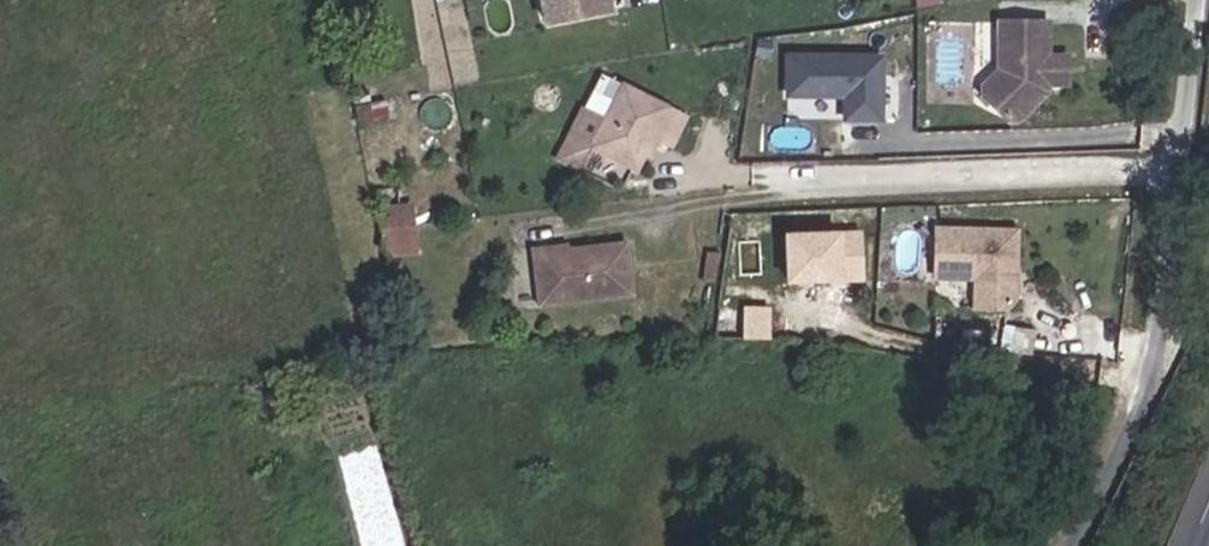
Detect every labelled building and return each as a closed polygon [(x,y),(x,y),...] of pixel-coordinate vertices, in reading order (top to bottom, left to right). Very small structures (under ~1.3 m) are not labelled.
[(546,21),(607,10),(605,0),(543,0),(546,21)] [(1070,85),(1069,57),(1049,58),(1048,20),(999,21),(1000,66),(982,81),(982,91),(1005,119),(1013,121),(1037,101),(1036,93),(1048,86),(1070,85)] [(885,51),(785,50),(784,96),(842,97),(841,121),(884,122),(885,51)] [(608,117),(626,82),(603,76),(588,107),(608,117)] [(690,113),(626,82),(608,117),(588,107),(563,157),(587,168),(597,147),(641,168),(657,134),(676,143),(690,113)] [(377,209),(376,228),(411,224),(409,206),(377,209)] [(411,224),(376,228),(381,246),(413,243),(411,224)] [(1015,261),(1014,229),(934,230),(935,278),(977,277),(977,307),(1007,307),(1015,298),(1015,277),(1010,272),(1010,265),(1015,261)] [(862,234),(793,232),(792,274),(861,276),(862,234)] [(631,292),(627,241),(533,250),(537,301),(631,292)] [(733,330),(738,299),(714,295),(709,326),(733,330)] [(762,303),(738,299),(733,330),(757,333),(762,303)] [(348,505),(343,489),(327,493),(331,509),(348,505)]
